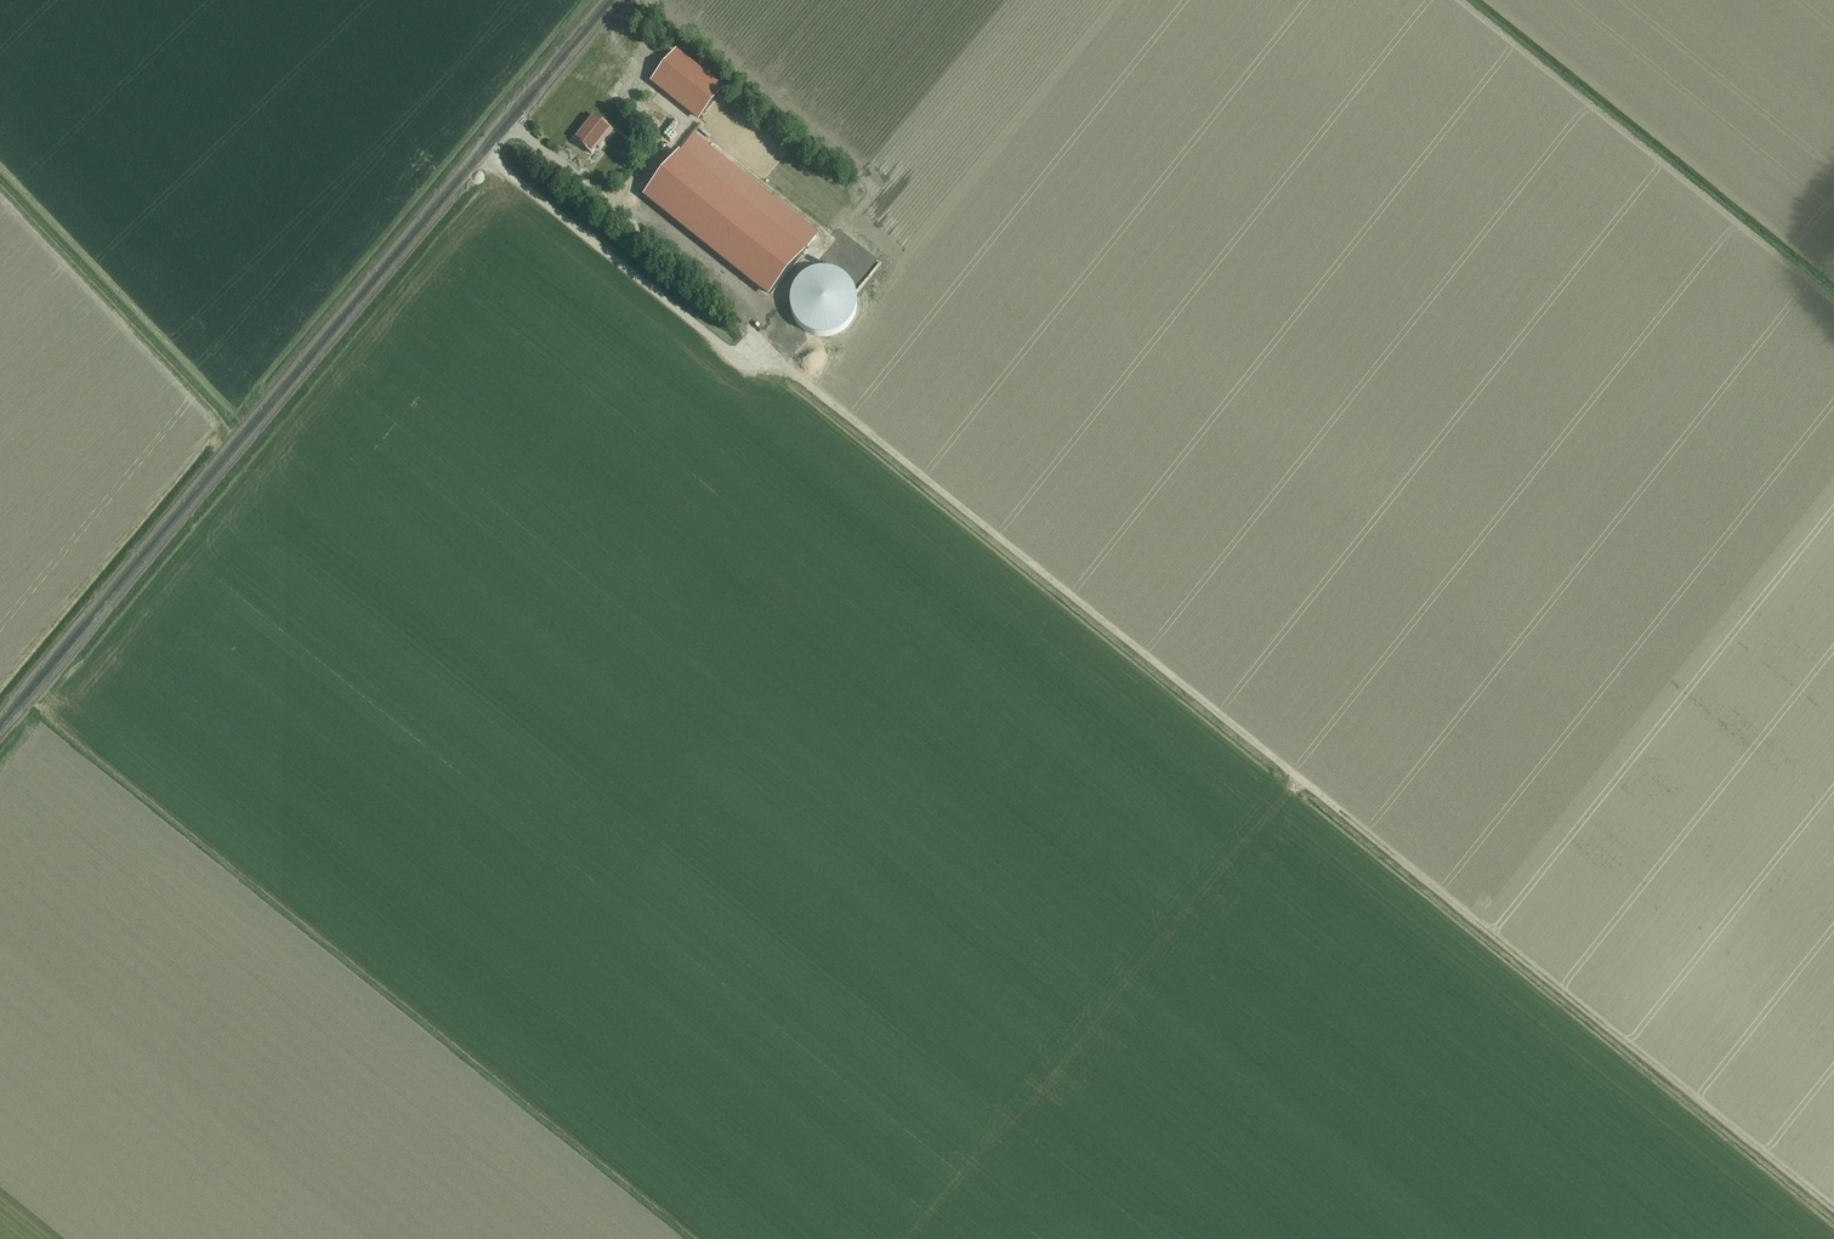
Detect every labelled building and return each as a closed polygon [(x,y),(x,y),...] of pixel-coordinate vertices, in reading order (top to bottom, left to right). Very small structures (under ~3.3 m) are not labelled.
[(680,46),(657,75),(704,114),(727,85),(680,46)] [(598,147),(612,130),(592,114),(585,123),(587,124),(575,140),(591,153),(596,145),(598,147)] [(679,152),(645,194),(770,295),(804,253),(679,152)] [(853,306),(853,304),(853,301),(853,299),(852,296),(852,294),(851,291),(850,289),(849,287),(847,285),(846,283),(844,281),(842,279),(840,278),(838,276),(836,275),(834,274),(832,273),(829,272),(827,271),(824,271),(822,271),(819,271),(817,271),(814,271),(812,272),(809,273),(807,274),(805,275),(803,276),(801,278),(799,279),(797,281),(795,283),(794,285),(792,287),(791,289),(790,291),(789,294),(789,296),(788,299),(788,301),(788,304),(788,306),(788,309),(789,311),(789,313),(790,316),(791,318),(792,320),(794,322),(795,324),(797,326),(799,328),(801,330),(803,331),(805,332),(807,334),(809,334),(812,335),(814,336),(817,336),(819,336),(822,336),(824,336),(827,336),(829,335),(832,334),(834,333),(836,332),(838,331),(840,330),(842,328),(844,326),(846,324),(847,322),(849,320),(850,318),(851,316),(852,313),(852,311),(853,309),(853,306)]
